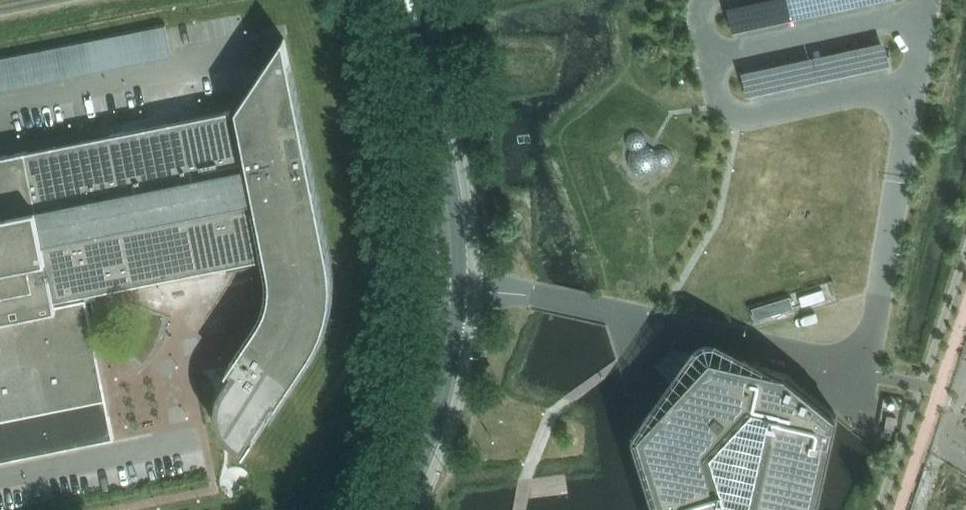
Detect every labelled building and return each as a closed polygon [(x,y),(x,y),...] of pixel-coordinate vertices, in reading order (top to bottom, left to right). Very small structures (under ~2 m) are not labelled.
[(727,5),(733,31),(875,0),(750,0),(727,5)] [(171,52),(165,24),(0,56),(0,83),(54,73),(54,75),(171,52)] [(885,37),(741,69),(747,95),(891,64),(885,37)] [(223,385),(221,388),(220,391),(219,394),(218,397),(217,400),(216,404),(216,407),(216,410),(216,415),(217,420),(219,425),(221,430),(224,434),(227,438),(231,442),(235,445),(244,451),(243,452),(244,453),(302,367),(305,362),(311,353),(314,348),(316,345),(320,336),(323,330),(325,323),(327,316),(330,302),(331,288),(330,273),(328,258),(284,38),(236,109),(0,156),(0,462),(114,439),(89,310),(95,309),(93,298),(86,300),(85,294),(193,273),(266,258),(267,263),(268,269),(269,275),(270,281),(270,286),(270,291),(269,297),(267,303),(266,308),(264,311),(263,314),(260,320),(226,371),(227,372),(229,369),(233,371),(223,385)] [(673,153),(672,152),(671,151),(670,149),(668,148),(666,148),(665,147),(663,147),(661,148),(659,148),(658,149),(656,150),(654,148),(653,149),(651,148),(649,147),(650,145),(646,144),(646,142),(646,141),(646,139),(645,137),(644,135),(643,134),(641,133),(640,132),(638,131),(636,131),(635,131),(633,132),(631,132),(630,133),(629,134),(628,136),(627,137),(626,139),(626,140),(626,142),(626,144),(627,145),(627,147),(628,148),(629,149),(631,150),(629,153),(628,155),(628,158),(627,161),(628,163),(628,166),(630,169),(631,171),(633,173),(634,171),(639,174),(637,175),(640,176),(643,176),(646,176),(649,176),(651,175),(654,173),(656,171),(657,169),(659,167),(660,167),(662,168),(664,168),(665,168),(667,167),(669,167),(670,166),(671,165),(672,163),(673,162),(674,160),(674,158),(674,157),(674,155),(673,153)] [(790,297),(752,308),(755,320),(793,308),(790,297)] [(638,435),(660,506),(661,509),(815,509),(827,455),(835,419),(836,416),(836,415),(785,373),(730,361),(710,356),(709,358),(704,363),(692,376),(679,390),(662,408),(641,432),(638,434),(638,435)] [(886,416),(885,424),(884,428),(894,430),(894,426),(896,417),(886,416)]
